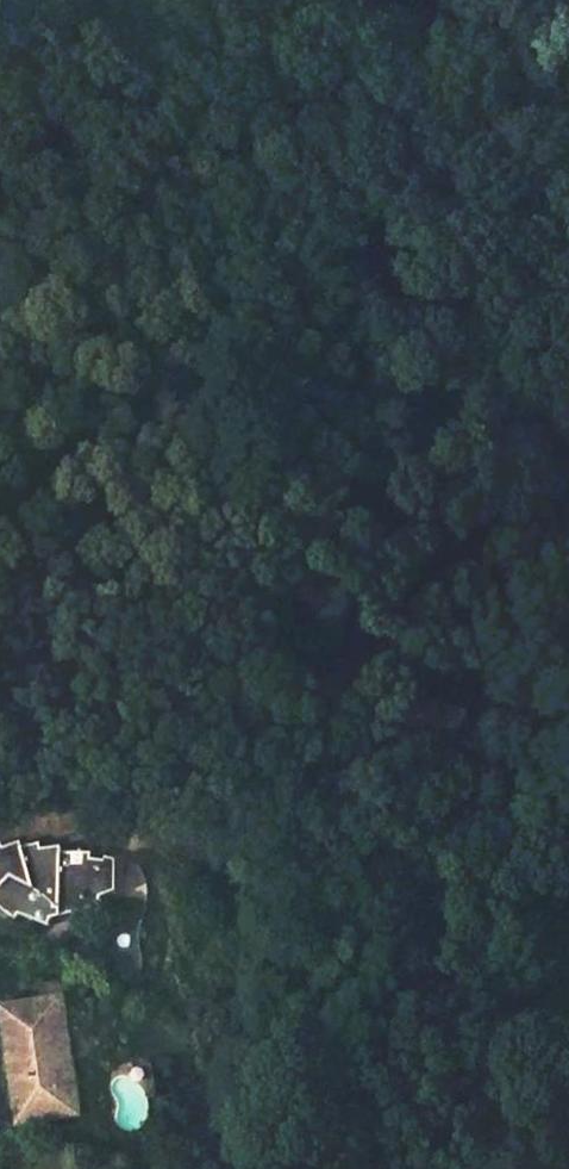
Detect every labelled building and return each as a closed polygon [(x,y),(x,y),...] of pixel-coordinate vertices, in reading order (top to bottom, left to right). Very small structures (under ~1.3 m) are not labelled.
[(0,897),(0,909),(18,920),(22,915),(48,924),(52,915),(86,910),(86,901),(104,899),(113,861),(24,842),(0,852),(0,891),(2,893),(0,897)] [(3,1010),(19,1125),(79,1117),(61,1002),(3,1010)]
